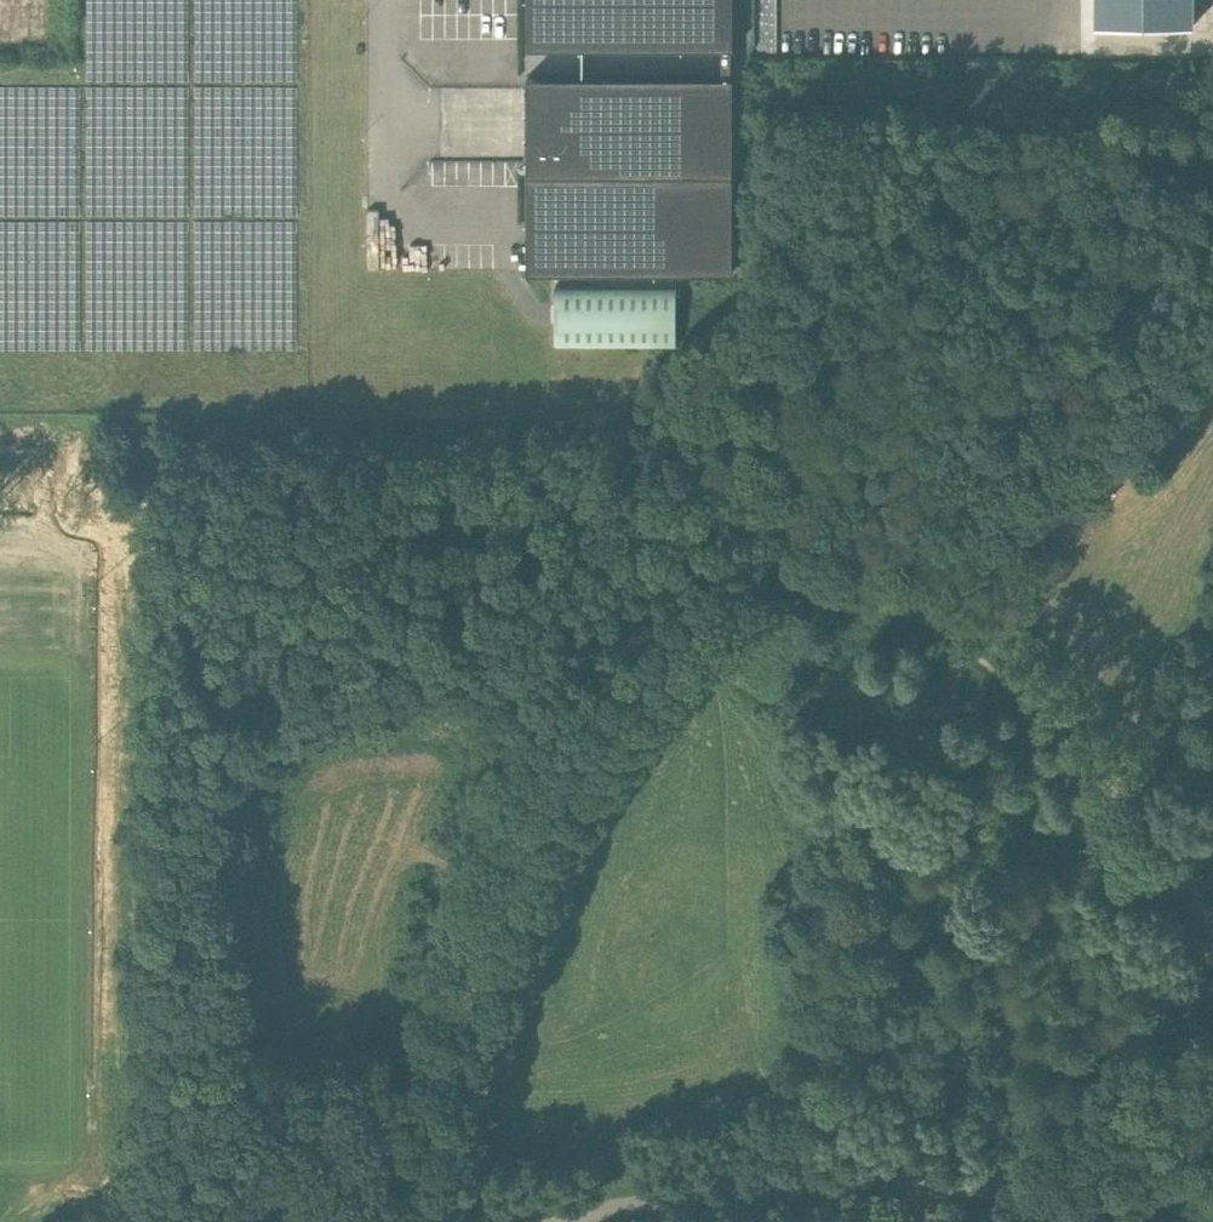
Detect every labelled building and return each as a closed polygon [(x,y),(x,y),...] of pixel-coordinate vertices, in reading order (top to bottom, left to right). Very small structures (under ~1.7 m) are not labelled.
[(527,46),(734,47),(734,0),(527,0),(527,46)] [(1096,25),(1194,25),(1194,0),(1096,0),(1096,25)] [(528,75),(528,271),(734,271),(734,75),(731,75),(721,75),(528,75)] [(556,285),(556,344),(677,344),(677,286),(556,285)]
